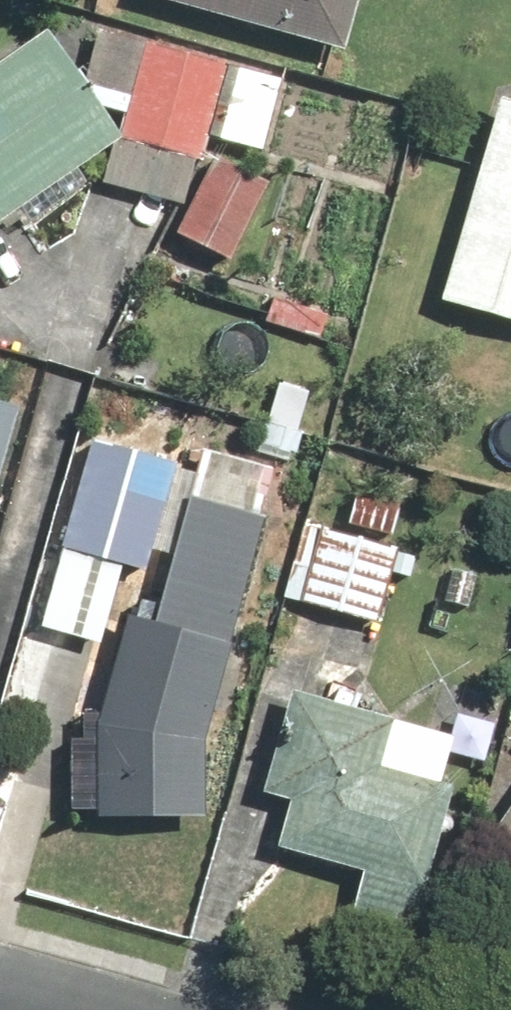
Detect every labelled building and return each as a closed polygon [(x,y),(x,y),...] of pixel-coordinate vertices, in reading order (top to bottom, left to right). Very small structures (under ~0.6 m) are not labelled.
[(129,3),(330,60),(347,0),(130,0),(129,3)] [(34,39),(0,63),(0,220),(102,148),(92,189),(176,209),(193,137),(261,156),(282,79),(203,58),(127,40),(90,30),(73,94),(34,39)] [(489,101),(430,311),(510,333),(510,108),(489,101)] [(259,188),(206,161),(166,238),(219,266),(259,188)] [(331,319),(261,294),(251,322),(321,348),(331,319)] [(309,391),(272,380),(252,445),(290,457),(309,391)] [(0,405),(0,445),(9,407),(0,405)] [(135,575),(165,466),(80,443),(29,631),(89,647),(110,568),(135,575)] [(190,445),(175,501),(143,625),(115,618),(88,731),(74,731),(70,819),(185,823),(187,748),(201,696),(247,520),(262,464),(190,445)] [(398,509),(339,502),(336,533),(395,540),(398,509)] [(385,557),(310,537),(292,605),(366,625),(385,557)] [(250,795),(280,802),(267,850),(351,872),(340,914),(398,928),(446,743),(274,699),(250,795)] [(478,839),(510,862),(510,791),(478,839)]
